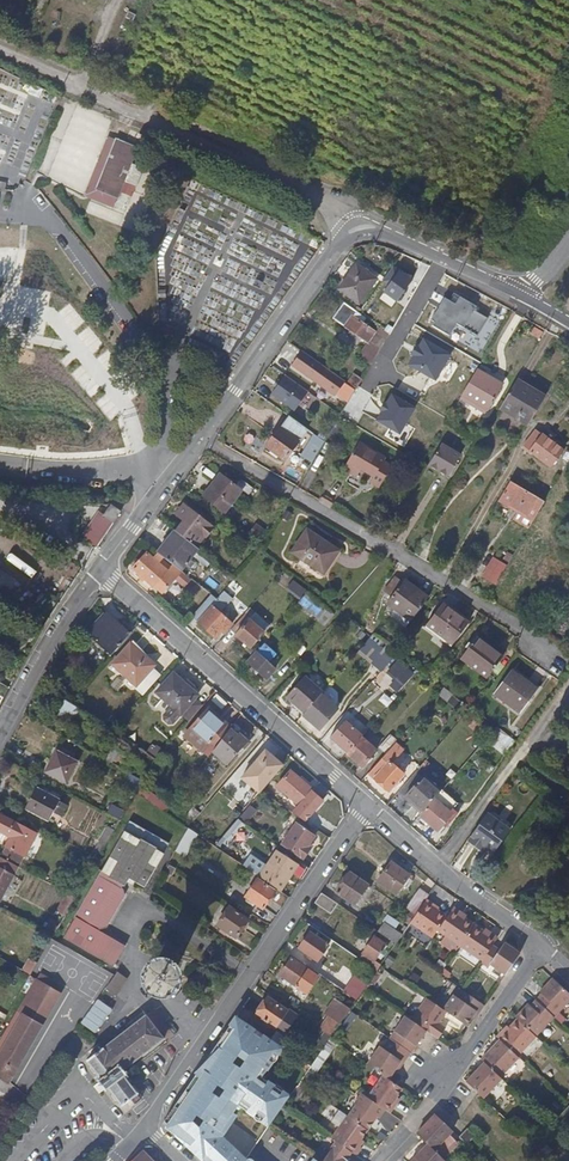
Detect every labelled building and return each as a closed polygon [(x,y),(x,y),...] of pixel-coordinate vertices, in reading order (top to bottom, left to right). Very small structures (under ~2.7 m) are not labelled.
[(41,90),(31,85),(27,94),(37,99),(41,90)] [(87,196),(118,205),(136,142),(104,133),(87,196)] [(339,288),(357,302),(375,277),(356,264),(339,288)] [(389,312),(397,317),(407,300),(411,293),(403,288),(389,312)] [(411,293),(407,300),(412,302),(417,293),(413,291),(411,293)] [(434,326),(451,336),(459,324),(478,333),(486,318),(475,311),(477,307),(462,299),(457,305),(446,299),(434,320),(437,322),(434,326)] [(356,356),(368,364),(386,335),(376,327),(372,332),(360,323),(364,318),(342,301),(331,317),(348,329),(345,332),(356,341),(359,338),(365,342),(356,356)] [(546,326),(544,329),(559,339),(546,326)] [(409,365),(439,382),(453,356),(439,347),(425,339),(409,365)] [(342,383),(343,382),(319,365),(300,350),(289,364),(332,396),(335,392),(342,383)] [(475,370),(460,395),(485,410),(500,385),(475,370)] [(292,410),(306,391),(283,374),(269,393),(292,410)] [(511,395),(539,412),(546,398),(518,380),(511,395)] [(351,390),(342,383),(335,392),(344,399),(351,390)] [(529,426),(539,412),(511,395),(500,411),(513,418),(529,426)] [(380,420),(399,434),(416,409),(397,396),(380,420)] [(281,460),(305,429),(287,416),(264,447),(281,460)] [(547,466),(559,450),(539,434),(538,435),(532,431),(522,445),(528,449),(527,451),(547,466)] [(299,457),(309,463),(322,442),(312,435),(299,457)] [(460,456),(440,444),(426,466),(446,478),(460,456)] [(371,480),(370,483),(372,484),(382,466),(381,465),(383,461),(357,446),(344,467),(351,471),(355,474),(360,473),(364,472),(373,478),(371,480)] [(389,470),(382,466),(372,484),(379,488),(389,470)] [(347,478),(349,474),(351,471),(344,467),(340,473),(347,478)] [(360,473),(371,480),(373,478),(364,472),(360,473)] [(217,474),(200,496),(221,512),(238,490),(217,474)] [(528,528),(543,502),(510,482),(499,500),(518,512),(513,519),(528,528)] [(102,516),(112,522),(119,511),(110,505),(102,516)] [(184,522),(175,533),(195,548),(204,538),(206,539),(213,531),(210,529),(211,528),(183,507),(176,516),(184,522)] [(95,547),(112,522),(102,516),(98,513),(81,538),(95,547)] [(305,528),(292,551),(324,571),(338,547),(305,528)] [(163,558),(180,572),(191,557),(197,550),(195,548),(175,533),(174,531),(157,554),(163,558)] [(324,571),(292,551),(290,554),(325,575),(341,549),(338,547),(324,571)] [(35,600),(54,571),(20,549),(14,559),(28,568),(15,587),(35,600)] [(179,581),(184,575),(180,572),(163,558),(160,562),(154,557),(152,559),(145,554),(133,568),(140,574),(145,579),(159,591),(172,576),(179,581)] [(506,555),(500,565),(504,568),(510,558),(506,555)] [(180,572),(184,575),(196,561),(191,557),(180,572)] [(480,578),(493,586),(504,568),(500,565),(494,560),(491,559),(480,578)] [(392,590),(403,575),(396,570),(386,586),(392,590)] [(404,574),(428,592),(430,589),(406,571),(404,574)] [(396,603),(411,614),(428,592),(404,574),(403,575),(392,590),(387,596),(396,603)] [(291,579),(285,587),(299,597),(305,589),(291,579)] [(215,600),(212,604),(220,612),(232,598),(223,591),(215,600)] [(308,592),(306,594),(305,593),(298,600),(306,608),(317,618),(315,620),(322,626),(332,613),(308,592)] [(191,617),(196,621),(210,606),(212,604),(215,600),(210,595),(191,617)] [(443,597),(441,599),(468,619),(470,616),(443,597)] [(441,599),(425,621),(452,641),(468,619),(441,599)] [(411,614),(396,603),(391,610),(406,621),(411,614)] [(210,606),(196,621),(214,637),(219,631),(224,625),(228,621),(210,606)] [(247,608),(228,630),(250,648),(268,627),(247,608)] [(86,638),(108,657),(127,634),(105,615),(86,638)] [(450,643),(452,641),(425,621),(424,623),(450,643)] [(39,632),(26,625),(22,633),(34,640),(39,632)] [(475,636),(501,655),(503,653),(474,632),(464,645),(467,647),(475,636)] [(371,662),(380,670),(392,656),(369,636),(365,641),(379,653),(371,662)] [(501,655),(475,636),(467,647),(460,657),(486,676),(501,655)] [(132,641),(128,645),(141,656),(144,653),(132,641)] [(365,641),(357,650),(371,662),(379,653),(365,641)] [(263,644),(247,662),(265,679),(275,669),(267,662),(274,654),(263,644)] [(128,645),(112,665),(120,671),(135,683),(151,664),(141,656),(128,645)] [(407,673),(393,662),(385,671),(394,679),(388,687),(394,692),(407,677),(406,676),(407,673)] [(120,671),(112,665),(108,670),(116,676),(120,671)] [(512,665),(510,669),(537,688),(520,711),(493,692),(491,695),(521,717),(542,687),(512,665)] [(537,688),(510,669),(493,692),(520,711),(537,688)] [(161,698),(177,678),(170,672),(154,691),(161,698)] [(302,712),(319,693),(320,691),(301,674),(283,695),(302,712)] [(195,694),(177,678),(161,698),(167,703),(179,713),(195,694)] [(49,702),(55,693),(51,691),(45,700),(49,702)] [(161,698),(154,691),(148,697),(156,704),(161,698)] [(335,706),(319,693),(302,712),(301,714),(317,728),(335,706)] [(80,727),(88,716),(69,703),(60,697),(53,708),(80,727)] [(161,698),(156,704),(162,709),(167,703),(161,698)] [(189,739),(207,754),(212,749),(227,729),(229,726),(216,716),(214,718),(205,709),(190,726),(196,731),(189,739)] [(329,739),(346,754),(360,737),(343,723),(329,739)] [(184,734),(189,739),(196,731),(190,726),(184,734)] [(229,726),(227,729),(234,735),(236,732),(229,726)] [(245,740),(236,732),(234,735),(227,729),(212,749),(226,761),(245,740)] [(507,754),(514,738),(496,730),(489,746),(507,754)] [(387,735),(377,747),(383,753),(394,741),(387,735)] [(375,750),(360,737),(346,754),(361,767),(375,750)] [(393,744),(367,773),(388,791),(402,775),(390,764),(401,750),(393,744)] [(263,750),(240,779),(257,793),(280,764),(263,750)] [(43,772),(63,782),(74,762),(54,752),(43,772)] [(297,804),(290,813),(296,817),(303,821),(321,800),(287,770),(275,785),(297,804)] [(411,801),(421,810),(438,790),(421,775),(407,792),(413,798),(411,801)] [(35,788),(24,809),(46,821),(58,800),(35,788)] [(413,798),(407,792),(405,795),(411,801),(413,798)] [(432,799),(419,814),(438,830),(450,814),(432,799)] [(241,822),(244,824),(255,811),(249,806),(237,819),(241,822)] [(470,836),(468,838),(483,849),(488,844),(495,849),(511,826),(488,809),(470,836)] [(185,811),(177,821),(186,827),(194,817),(185,811)] [(16,867),(17,868),(34,835),(0,817),(0,833),(9,838),(0,853),(0,859),(16,867)] [(229,835),(241,822),(237,819),(225,832),(229,835)] [(63,937),(108,963),(118,944),(95,931),(97,927),(98,928),(104,925),(123,893),(121,888),(120,887),(122,882),(124,883),(129,875),(144,884),(162,852),(160,852),(166,842),(128,821),(63,937)] [(295,825),(282,844),(302,858),(309,848),(305,846),(311,837),(295,825)] [(187,828),(174,851),(182,856),(195,833),(187,828)] [(257,875),(279,891),(292,873),(300,879),(308,868),(299,862),(297,865),(275,849),(265,864),(257,875)] [(0,859),(0,897),(16,867),(0,859)] [(389,862),(376,881),(395,893),(408,875),(389,862)] [(367,887),(369,885),(349,871),(335,891),(353,904),(364,888),(367,890),(368,888),(367,887)] [(273,892),(255,880),(244,897),(262,908),(273,892)] [(419,889),(407,908),(415,913),(425,899),(428,895),(419,889)] [(331,911),(337,902),(321,891),(315,900),(331,911)] [(56,913),(63,917),(74,898),(67,895),(56,913)] [(415,913),(408,924),(431,939),(437,931),(447,917),(437,910),(432,908),(434,905),(425,899),(415,913)] [(228,908),(216,926),(235,938),(240,931),(244,934),(249,925),(246,923),(247,920),(228,908)] [(462,914),(453,908),(447,917),(437,931),(460,946),(474,925),(465,919),(460,916),(462,914)] [(384,922),(379,930),(396,942),(402,934),(384,922)] [(483,931),(474,925),(460,946),(482,961),(493,945),(498,938),(489,931),(487,934),(483,931)] [(309,931),(299,947),(317,959),(328,944),(309,931)] [(364,953),(361,959),(376,969),(380,965),(383,960),(376,955),(384,943),(374,935),(362,952),(364,953)] [(500,950),(493,945),(482,961),(481,963),(488,967),(490,963),(506,974),(520,953),(505,942),(500,950)] [(118,944),(108,963),(113,966),(123,947),(118,944)] [(295,988),(308,969),(292,958),(279,977),(295,988)] [(28,960),(22,972),(29,976),(36,964),(28,960)] [(160,966),(155,967),(152,969),(150,972),(149,977),(150,981),(152,985),(157,987),(160,988),(164,987),(167,985),(170,981),(170,978),(170,974),(168,970),(164,967),(160,966)] [(118,994),(127,977),(116,971),(107,988),(118,994)] [(29,976),(26,982),(32,985),(0,1042),(0,1078),(7,1082),(57,994),(46,987),(49,981),(38,975),(35,980),(29,976)] [(354,976),(344,991),(356,999),(365,986),(366,984),(354,976)] [(555,1017),(568,1002),(568,993),(554,979),(540,993),(542,994),(537,1001),(555,1017)] [(333,997),(338,1001),(349,1009),(356,999),(344,991),(339,988),(333,997)] [(461,988),(445,1010),(466,1024),(471,1016),(475,1011),(478,1013),(484,1004),(463,989),(461,988)] [(98,996),(74,1029),(92,1042),(116,1010),(98,996)] [(255,1013),(283,1033),(295,1016),(266,996),(255,1013)] [(428,998),(412,1020),(425,1029),(427,1030),(438,1038),(445,1027),(437,1023),(445,1010),(428,998)] [(328,1015),(339,1022),(349,1009),(338,1001),(328,1015)] [(517,1018),(518,1019),(537,1037),(555,1017),(537,1001),(531,1007),(529,1004),(517,1018)] [(124,1070),(164,1039),(160,1034),(167,1029),(153,1011),(146,1016),(145,1015),(103,1049),(97,1053),(93,1057),(87,1061),(101,1080),(99,1082),(100,1084),(105,1089),(106,1091),(109,1089),(119,1101),(123,1098),(128,1095),(134,1089),(135,1089),(130,1084),(132,1082),(124,1070)] [(237,1015),(230,1025),(239,1031),(246,1021),(238,1016),(237,1015)] [(328,1015),(319,1028),(330,1036),(339,1022),(328,1015)] [(405,1015),(389,1037),(410,1052),(425,1029),(412,1020),(405,1015)] [(501,1040),(519,1057),(537,1037),(518,1019),(510,1028),(507,1032),(504,1030),(497,1037),(501,1040)] [(282,1047),(246,1021),(239,1031),(230,1025),(227,1029),(230,1032),(173,1115),(169,1122),(202,1153),(211,1160),(243,1160),(245,1159),(258,1140),(268,1126),(269,1124),(284,1104),(289,1094),(262,1075),(282,1047)] [(201,1154),(202,1153),(169,1122),(173,1115),(175,1111),(202,1072),(230,1032),(227,1029),(189,1085),(163,1122),(173,1131),(174,1130),(178,1133),(201,1154)] [(382,1074),(387,1077),(394,1068),(400,1060),(403,1062),(410,1052),(389,1037),(381,1047),(379,1045),(366,1063),(382,1074)] [(485,1062),(500,1077),(519,1057),(501,1040),(482,1060),(485,1062)] [(97,1053),(103,1049),(99,1044),(94,1048),(97,1053)] [(400,1060),(394,1068),(398,1071),(404,1062),(403,1062),(400,1060)] [(467,1082),(484,1098),(502,1079),(500,1077),(485,1062),(467,1082)] [(382,1074),(366,1096),(385,1109),(391,1113),(396,1105),(393,1103),(397,1097),(403,1088),(391,1080),(387,1077),(382,1074)] [(134,1089),(128,1095),(132,1099),(138,1094),(134,1089)] [(364,1094),(348,1116),(367,1129),(368,1129),(378,1116),(379,1117),(385,1109),(366,1096),(364,1094)] [(331,1120),(340,1127),(348,1115),(339,1109),(331,1120)] [(434,1149),(453,1131),(448,1126),(435,1114),(417,1132),(422,1138),(428,1143),(434,1149)] [(351,1151),(357,1155),(362,1148),(359,1146),(356,1144),(361,1138),(367,1129),(348,1116),(348,1115),(340,1127),(332,1138),(336,1141),(351,1151)] [(467,1128),(459,1137),(467,1144),(476,1136),(467,1128)] [(323,1160),(349,1160),(346,1158),(351,1151),(336,1141),(323,1160)] [(446,1160),(434,1149),(428,1143),(412,1160),(446,1160)] [(148,1157),(143,1152),(134,1160),(153,1160),(148,1157)] [(202,1153),(201,1154),(202,1155),(207,1160),(211,1160),(202,1153)]
